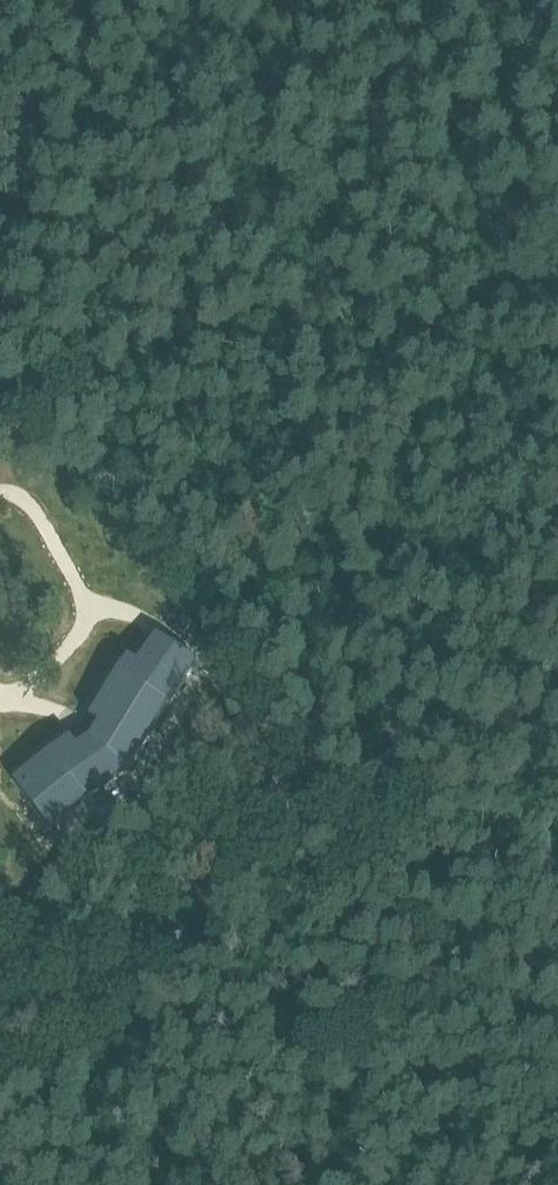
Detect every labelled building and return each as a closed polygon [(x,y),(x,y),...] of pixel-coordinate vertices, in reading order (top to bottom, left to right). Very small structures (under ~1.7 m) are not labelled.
[(71,740),(15,783),(51,831),(128,773),(198,663),(157,637),(139,666),(129,659),(91,719),(100,725),(94,735),(96,736),(89,743),(88,742),(78,749),(71,740)]
